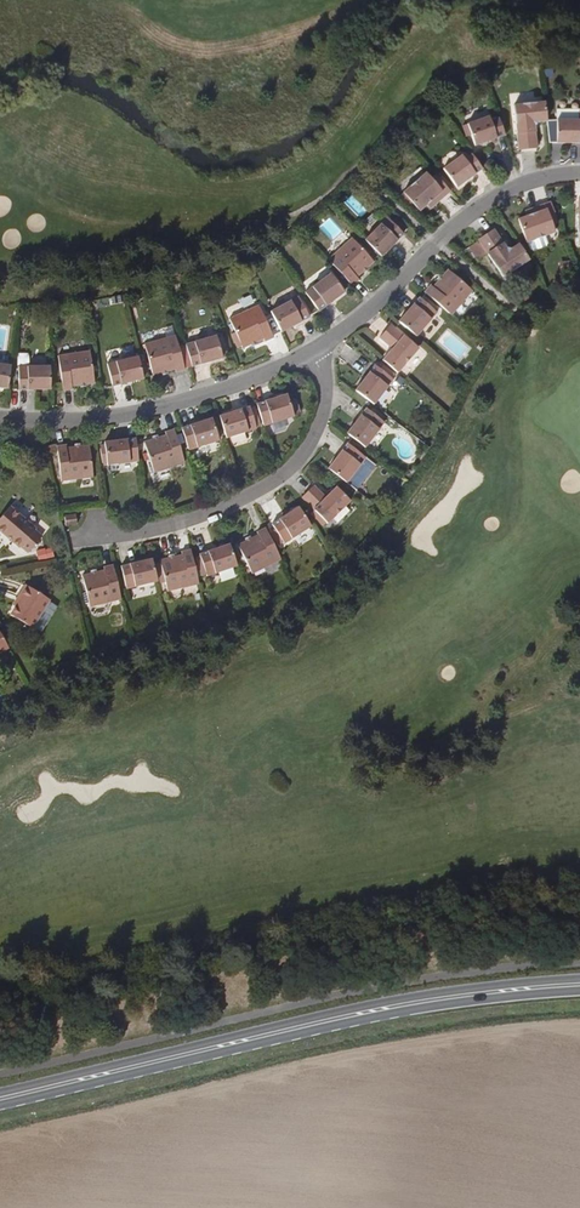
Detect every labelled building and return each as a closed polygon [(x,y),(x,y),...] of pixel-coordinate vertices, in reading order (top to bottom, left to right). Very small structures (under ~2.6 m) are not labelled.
[(513,106),(518,150),(536,148),(534,125),(537,122),(546,121),(544,102),(513,106)] [(556,144),(579,144),(579,114),(579,120),(556,120),(556,144)] [(467,124),(475,146),(505,135),(499,118),(490,121),(489,116),(467,124)] [(443,170),(457,189),(483,170),(472,156),(464,161),(461,157),(443,170)] [(403,192),(400,195),(410,205),(413,203),(420,210),(427,204),(432,199),(436,203),(450,191),(435,174),(430,179),(424,172),(403,191),(403,192)] [(431,208),(436,203),(432,199),(427,204),(431,208)] [(559,223),(551,202),(533,209),(536,214),(529,217),(520,221),(529,244),(530,243),(547,237),(556,233),(553,225),(559,223)] [(527,211),(529,217),(536,214),(533,209),(527,211)] [(365,242),(381,258),(403,236),(401,234),(405,231),(396,222),(393,225),(390,222),(387,220),(365,242)] [(530,259),(520,244),(513,249),(507,247),(496,230),(480,241),(481,241),(471,248),(480,260),(489,254),(505,277),(530,259)] [(550,244),(547,237),(530,243),(533,251),(536,252),(548,247),(550,244)] [(331,264),(353,287),(359,282),(357,279),(374,264),(355,243),(331,264)] [(426,292),(453,315),(474,290),(450,270),(435,288),(432,285),(426,292)] [(306,295),(320,313),(344,294),(331,276),(306,295)] [(270,313),(281,333),(308,318),(298,298),(270,313)] [(400,321),(417,336),(437,312),(420,298),(400,321)] [(235,333),(231,335),(237,349),(241,347),(242,350),(263,340),(264,343),(272,339),(258,307),(229,320),(235,333)] [(384,360),(399,372),(419,348),(391,324),(380,338),(393,348),(384,360)] [(184,371),(174,337),(143,346),(152,377),(174,371),(175,374),(184,371)] [(216,337),(185,346),(192,368),(222,360),(221,354),(226,353),(222,339),(217,341),(216,337)] [(92,382),(88,351),(56,355),(61,390),(70,389),(69,386),(92,382)] [(142,380),(137,359),(106,366),(111,388),(142,380)] [(356,389),(374,403),(393,378),(375,364),(356,389)] [(11,367),(0,365),(0,388),(7,389),(11,367)] [(50,390),(50,367),(18,367),(18,390),(50,390)] [(286,397),(256,407),(263,429),(293,419),(293,418),(299,416),(295,402),(288,405),(286,397)] [(366,409),(348,433),(366,447),(385,422),(382,420),(385,417),(374,409),(372,412),(366,409)] [(249,410),(218,419),(225,441),(255,431),(255,430),(259,429),(254,413),(250,414),(249,411),(249,410)] [(180,430),(187,452),(218,442),(211,421),(180,430)] [(183,465),(173,432),(164,434),(165,437),(143,444),(152,475),(183,465)] [(106,465),(106,467),(137,463),(134,440),(103,445),(104,447),(104,450),(100,451),(99,451),(101,465),(106,465)] [(329,468),(347,482),(366,457),(348,443),(329,468)] [(91,479),(87,447),(65,450),(64,448),(56,449),(60,483),(91,479)] [(315,484),(302,496),(315,508),(311,512),(324,524),(327,521),(328,522),(350,500),(337,486),(327,496),(315,484)] [(10,506),(0,519),(0,530),(21,546),(22,545),(30,551),(43,535),(35,529),(36,527),(10,506)] [(301,507),(274,524),(278,530),(280,533),(276,535),(283,544),(286,542),(287,543),(313,526),(301,507)] [(76,525),(74,515),(63,517),(65,527),(76,525)] [(283,559),(268,528),(260,532),(261,535),(242,545),(255,572),(283,559)] [(201,561),(197,563),(202,578),(206,577),(207,578),(237,568),(229,546),(199,557),(200,558),(201,561)] [(190,551),(181,553),(182,556),(160,562),(161,565),(157,566),(161,585),(166,584),(168,592),(199,585),(190,551)] [(157,581),(151,559),(120,566),(125,588),(157,581)] [(121,600),(113,566),(103,569),(104,572),(82,577),(90,608),(121,600)] [(21,596),(16,605),(11,613),(33,626),(50,597),(26,583),(19,594),(21,596)] [(13,604),(16,605),(21,596),(19,594),(13,604)] [(0,628),(0,653),(11,647),(0,628)]
